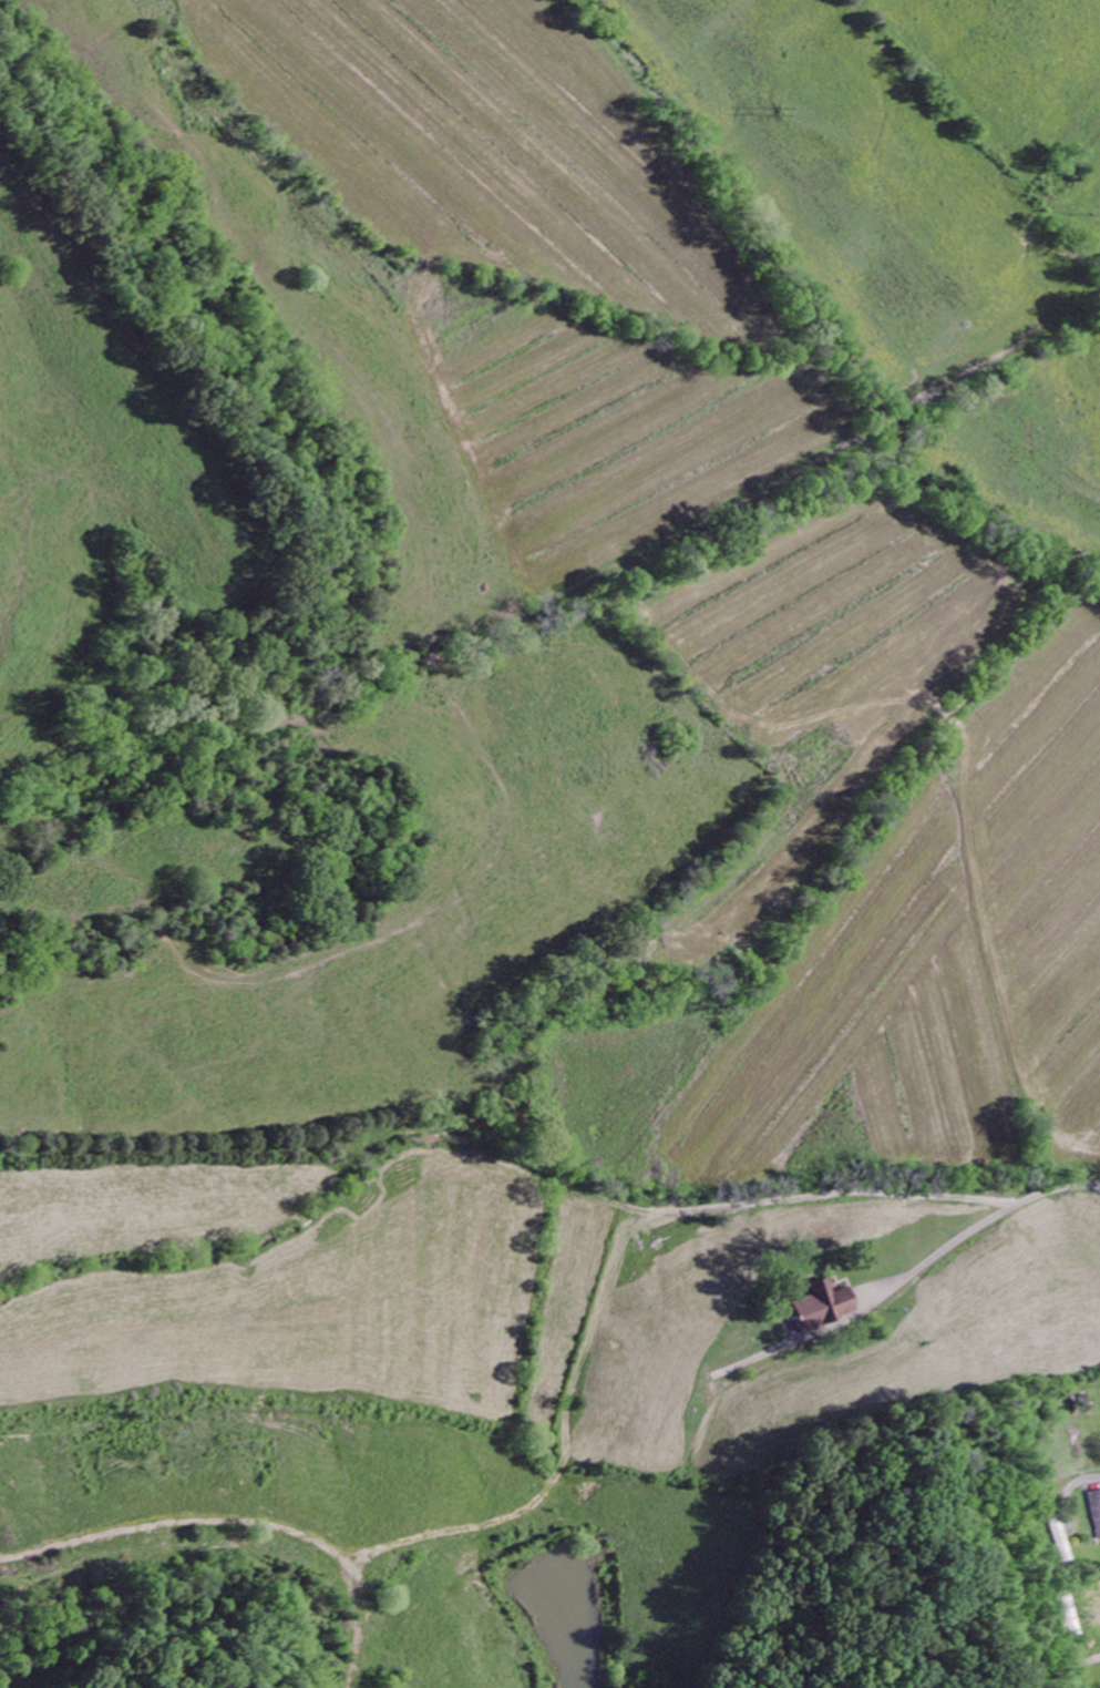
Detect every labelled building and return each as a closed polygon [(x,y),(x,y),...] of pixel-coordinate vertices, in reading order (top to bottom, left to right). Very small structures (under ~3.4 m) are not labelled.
[(806,1335),(860,1315),(850,1289),(826,1297),(821,1283),(810,1287),(814,1297),(795,1304),(806,1335)] [(1090,1494),(1095,1540),(1099,1539),(1099,1493),(1090,1494)]
